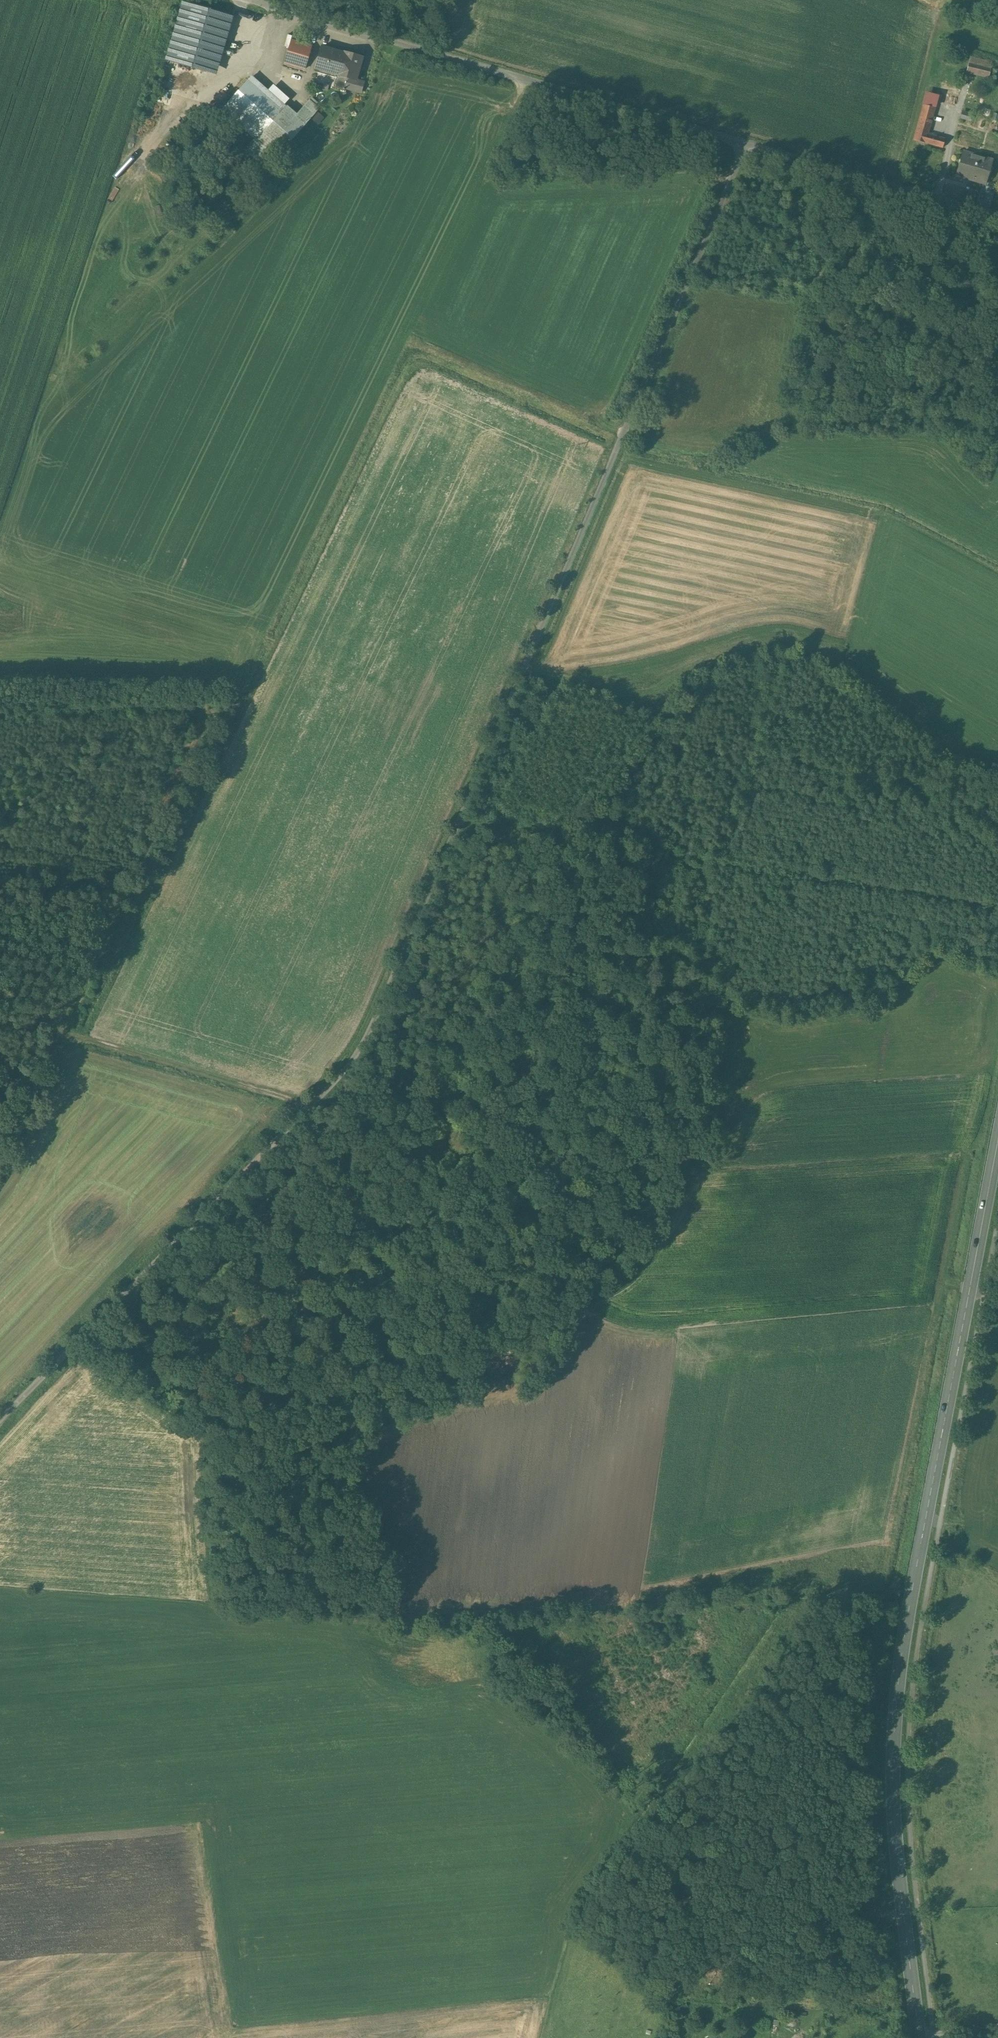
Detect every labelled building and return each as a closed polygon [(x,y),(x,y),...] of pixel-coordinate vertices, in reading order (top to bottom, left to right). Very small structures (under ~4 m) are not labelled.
[(258,40),(236,26),(209,69),(234,85),(217,113),(282,153),(311,105),(301,99),(292,114),(235,78),(258,40)] [(305,43),(284,38),(276,66),(297,72),(305,43)] [(361,58),(322,47),(316,68),(355,80),(361,58)] [(991,62),(969,56),(965,72),(987,77),(991,62)] [(343,88),(344,79),(335,78),(334,87),(343,88)] [(944,101),(956,104),(958,94),(946,91),(944,101)] [(935,99),(924,96),(913,140),(942,148),(944,139),(927,134),(935,99)] [(991,160),(961,151),(955,175),(985,183),(991,160)] [(687,2001),(675,2006),(679,2016),(685,2014),(683,2010),(690,2007),(687,2001)]
